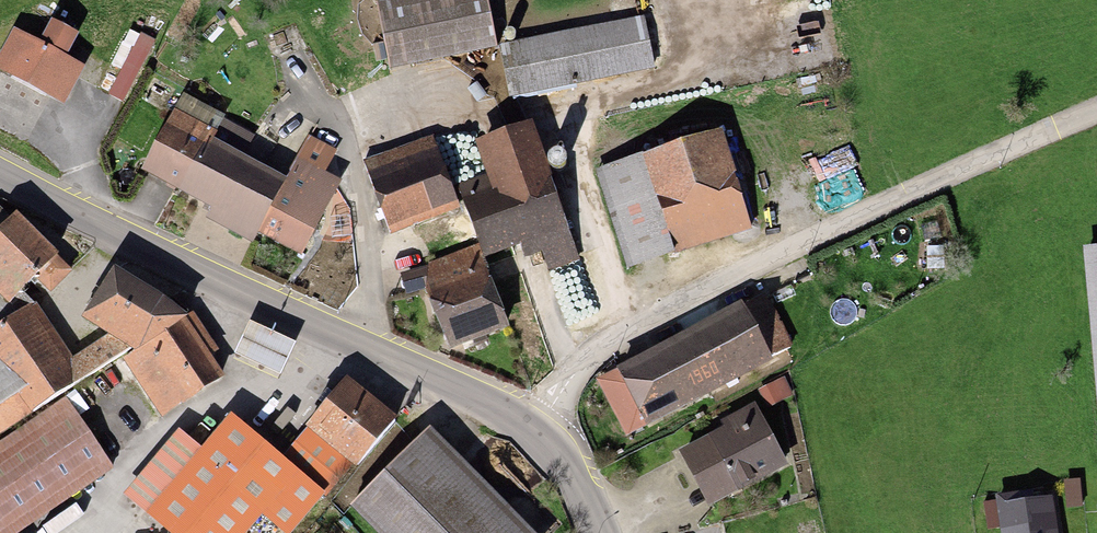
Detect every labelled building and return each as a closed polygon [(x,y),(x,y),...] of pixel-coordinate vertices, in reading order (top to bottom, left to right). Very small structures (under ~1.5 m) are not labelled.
[(345,92),(381,77),(349,0),(307,0),(345,92)] [(379,5),(392,66),(494,46),(485,0),(405,0),(379,5)] [(644,21),(503,49),(512,96),(654,68),(644,21)] [(141,36),(111,92),(122,98),(153,42),(141,36)] [(17,37),(1,68),(65,100),(81,70),(17,37)] [(256,231),(284,181),(210,139),(217,126),(180,105),(144,167),(256,231)] [(492,175),(462,186),(484,251),(525,238),(530,254),(546,248),(569,316),(609,303),(595,260),(584,264),(536,122),(481,141),(492,175)] [(720,130),(647,152),(677,250),(750,228),(720,130)] [(432,141),(367,162),(388,226),(414,218),(418,228),(456,216),(432,141)] [(630,264),(677,250),(647,152),(600,167),(630,264)] [(293,166),(284,181),(256,231),(298,254),(335,190),(293,166)] [(10,300),(35,275),(58,253),(20,214),(10,224),(0,233),(0,290),(10,300)] [(10,224),(0,214),(0,233),(10,224)] [(507,324),(479,246),(434,263),(431,289),(451,344),(507,324)] [(58,253),(35,275),(50,290),(73,268),(58,253)] [(117,266),(86,314),(116,333),(130,342),(140,348),(171,301),(117,266)] [(773,292),(746,306),(773,355),(800,340),(773,292)] [(140,348),(127,361),(163,414),(224,374),(213,342),(193,315),(171,301),(140,348)] [(744,302),(626,366),(654,419),(773,355),(746,306),(744,302)] [(35,305),(0,329),(0,362),(32,409),(82,375),(74,362),(35,305)] [(239,350),(283,370),(294,344),(251,325),(239,350)] [(116,333),(74,362),(82,375),(130,342),(116,333)] [(0,362),(0,430),(32,409),(0,362)] [(783,378),(761,391),(768,404),(790,391),(783,378)] [(311,428),(353,462),(356,464),(395,417),(350,381),(311,428)] [(0,446),(0,532),(16,532),(114,469),(69,401),(0,446)] [(729,428),(688,451),(717,502),(788,462),(755,404),(725,421),(729,428)] [(152,512),(178,532),(244,532),(264,509),(293,532),(294,532),(353,462),(311,428),(287,458),(234,414),(152,512)] [(432,430),(359,500),(391,532),(533,532),(432,430)] [(1007,532),(1059,532),(1054,498),(1032,501),(1031,493),(1002,497),(1007,532)]
